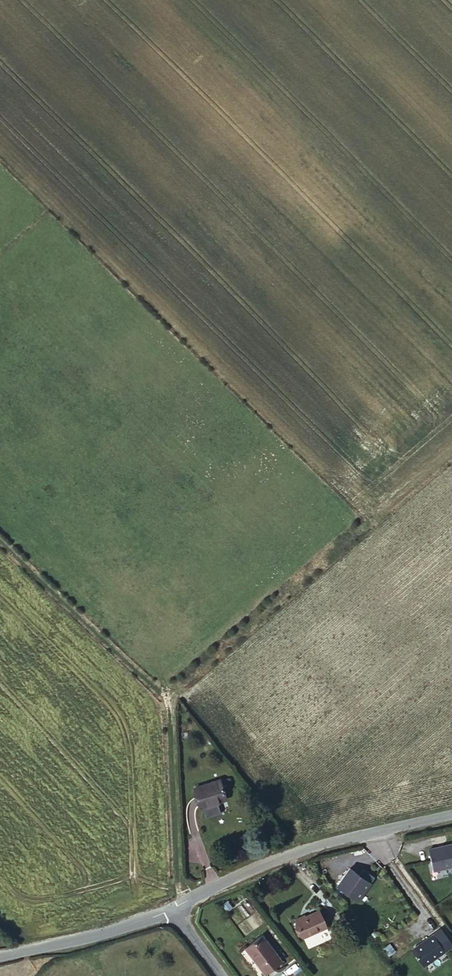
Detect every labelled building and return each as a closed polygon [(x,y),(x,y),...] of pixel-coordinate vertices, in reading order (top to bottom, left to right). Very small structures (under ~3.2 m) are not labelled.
[(199,809),(225,800),(219,781),(194,788),(199,809)] [(428,849),(433,873),(451,868),(451,843),(428,849)] [(376,877),(363,869),(360,875),(350,868),(336,886),(359,903),(376,877)] [(227,903),(223,898),(218,902),(223,907),(227,903)] [(316,908),(294,917),(300,934),(323,925),(316,908)] [(349,924),(343,916),(338,918),(345,927),(349,924)] [(259,930),(240,943),(262,969),(279,954),(259,930)] [(445,953),(432,935),(412,949),(425,968),(445,953)]
